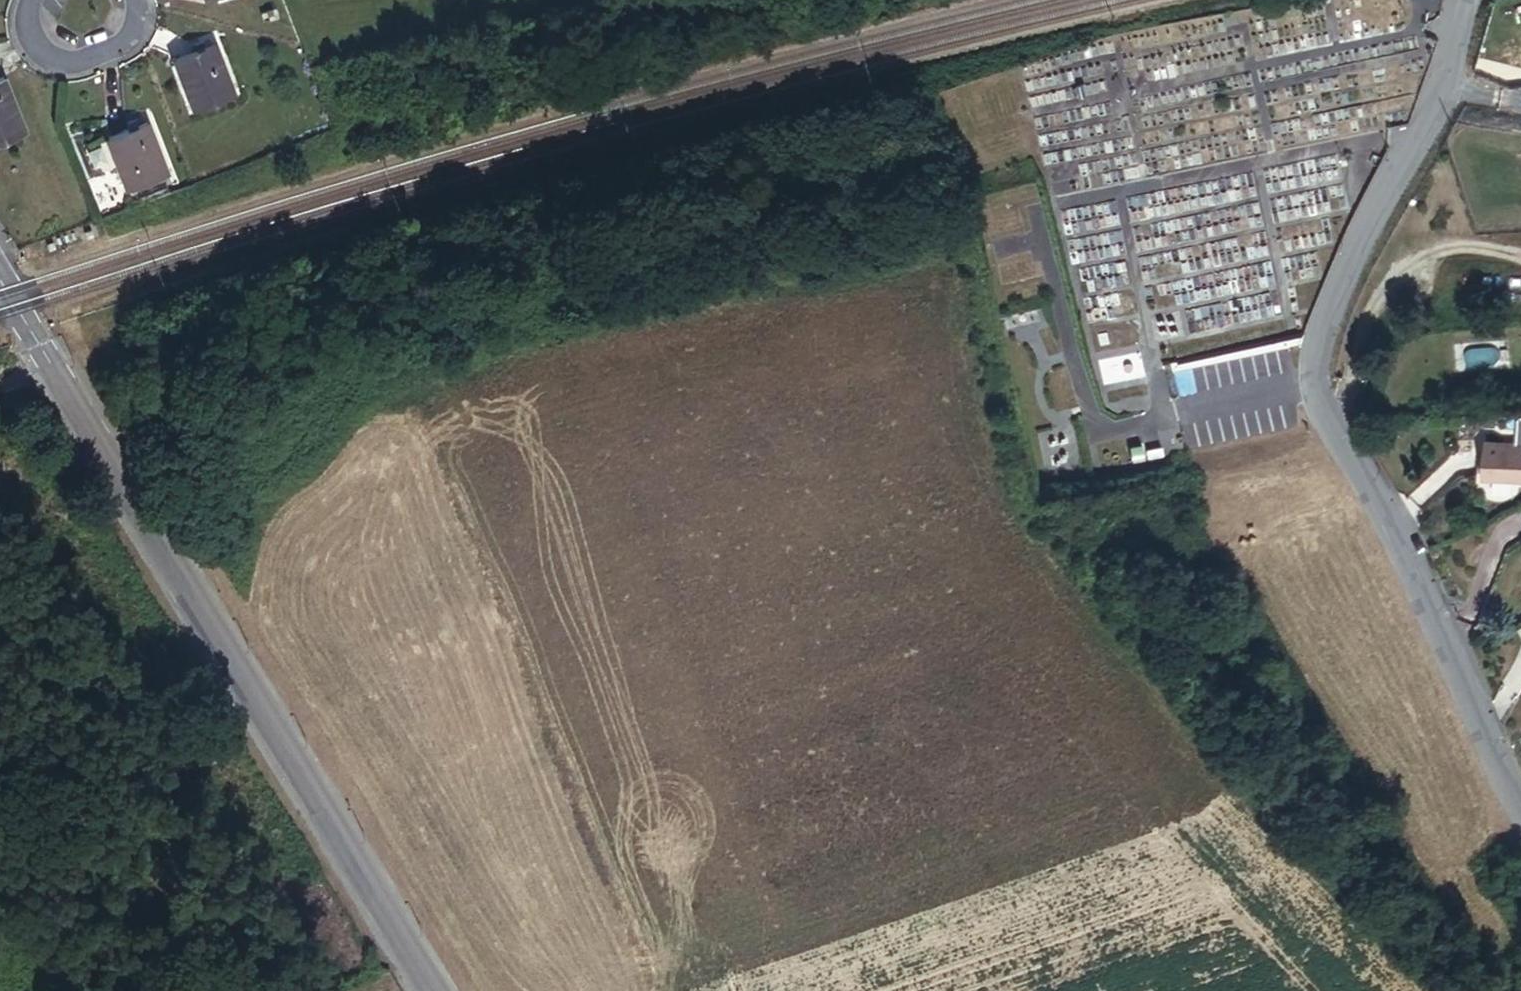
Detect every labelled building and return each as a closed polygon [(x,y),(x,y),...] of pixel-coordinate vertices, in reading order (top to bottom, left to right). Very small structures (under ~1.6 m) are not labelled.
[(213,35),(173,52),(195,105),(235,88),(213,35)] [(0,80),(0,142),(30,130),(8,77),(0,80)] [(142,117),(102,134),(124,187),(164,170),(142,117)] [(1518,414),(1516,441),(1487,439),(1484,478),(1520,481),(1520,414),(1518,414)]
